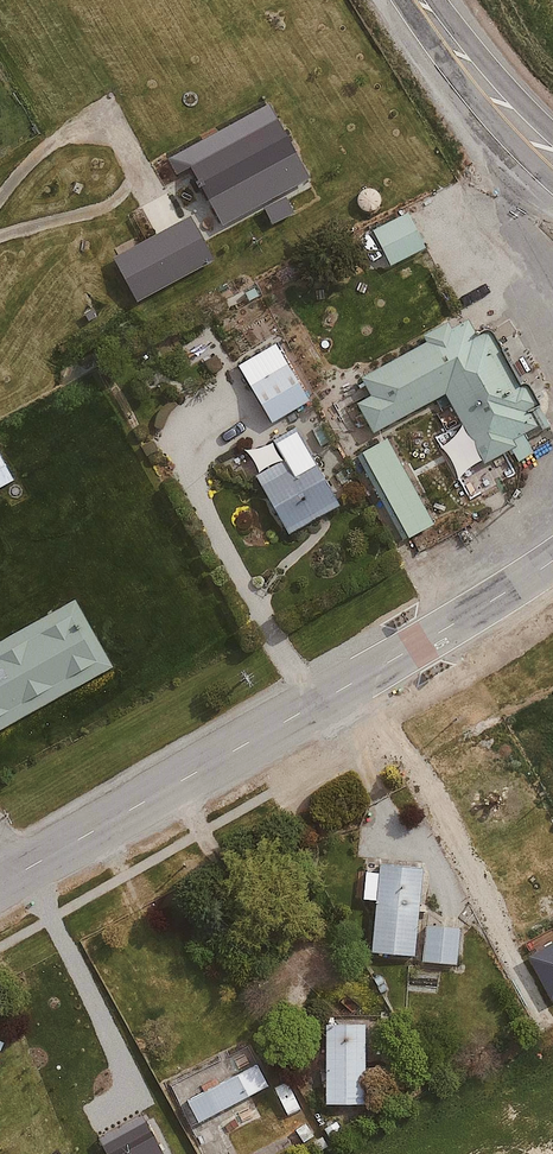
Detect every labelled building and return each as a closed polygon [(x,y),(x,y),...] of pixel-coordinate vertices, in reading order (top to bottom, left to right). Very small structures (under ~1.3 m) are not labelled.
[(429,249),(405,206),(369,226),(393,269),(429,249)] [(522,440),(452,311),(337,373),(348,395),(336,402),(350,427),(422,389),(465,470),(522,440)] [(316,396),(278,331),(231,359),(269,424),(316,396)] [(290,534),(347,500),(298,420),(246,452),(249,457),(245,459),(290,534)] [(413,523),(366,435),(341,448),(388,536),(413,523)] [(18,480),(1,446),(0,447),(0,490),(18,480)] [(0,638),(0,709),(79,664),(48,611),(0,638)] [(418,958),(426,866),(367,861),(364,898),(378,899),(373,954),(418,958)] [(464,929),(429,924),(424,959),(459,964),(464,929)] [(528,954),(552,997),(552,940),(528,954)] [(327,1103),(369,1102),(368,1059),(379,1059),(378,1019),(326,1020),(327,1103)] [(181,1083),(200,1121),(273,1083),(254,1046),(181,1083)]
